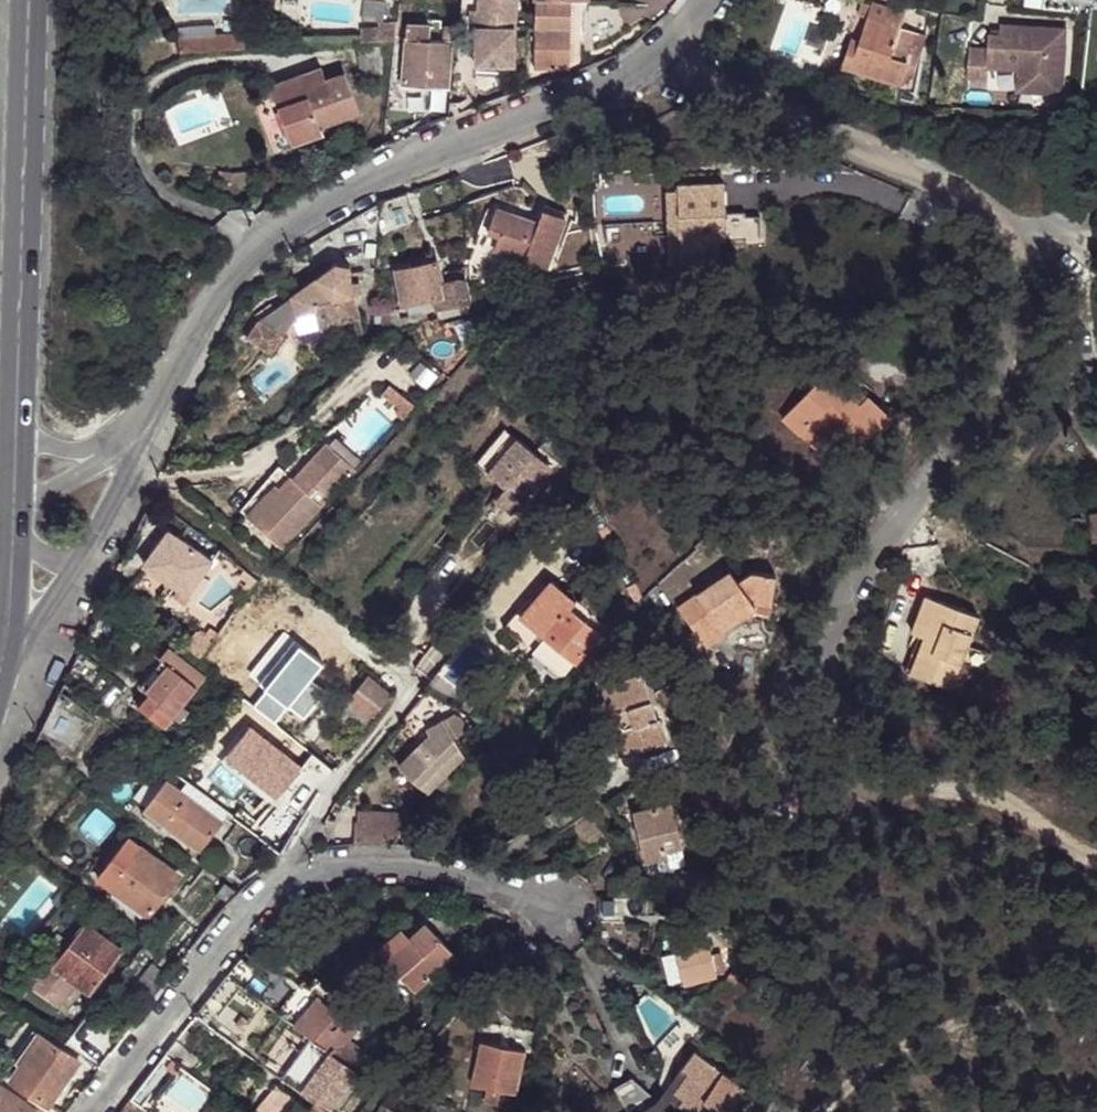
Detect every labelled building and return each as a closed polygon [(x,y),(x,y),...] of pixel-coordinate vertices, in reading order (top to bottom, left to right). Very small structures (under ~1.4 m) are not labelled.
[(280,20),(299,23),(303,0),(282,0),(280,20)] [(460,25),(476,27),(476,65),(514,65),(514,55),(523,55),(523,38),(514,38),(515,27),(517,0),(462,0),(460,25)] [(534,66),(568,67),(568,2),(577,2),(579,2),(579,0),(536,0),(534,66)] [(577,2),(568,2),(568,67),(576,62),(577,2)] [(905,13),(872,3),(871,5),(863,3),(859,15),(867,18),(858,43),(856,51),(848,49),(841,68),(900,87),(901,85),(904,75),(911,77),(914,66),(909,64),(913,53),(908,52),(914,32),(900,27),(905,13)] [(930,16),(931,11),(914,6),(913,11),(930,16)] [(379,28),(379,41),(395,40),(397,22),(378,23),(379,28)] [(402,85),(448,87),(452,27),(417,25),(417,38),(406,38),(402,85)] [(407,25),(406,38),(417,38),(417,25),(407,25)] [(1029,82),(1062,84),(1066,29),(1002,25),(1001,36),(990,35),(989,49),(971,47),(968,78),(988,79),(989,68),(1019,70),(1029,71),(1029,82)] [(361,29),(362,42),(379,41),(379,28),(361,29)] [(216,35),(215,29),(178,31),(179,53),(216,51),(216,35)] [(926,36),(914,32),(908,52),(913,53),(909,64),(914,66),(916,66),(926,36)] [(216,35),(216,51),(250,49),(249,35),(216,35)] [(848,49),(856,51),(858,43),(850,41),(848,49)] [(357,48),(361,76),(381,73),(385,46),(357,48)] [(320,67),(269,86),(291,146),(322,134),(319,127),(359,113),(341,65),(322,72),(320,67)] [(807,68),(804,74),(835,85),(837,79),(817,72),(817,71),(807,68)] [(1029,71),(1019,70),(1017,92),(1061,95),(1062,84),(1029,82),(1029,71)] [(901,85),(909,87),(912,77),(911,77),(904,75),(901,85)] [(610,136),(629,128),(625,117),(605,125),(610,136)] [(238,190),(264,182),(257,168),(246,173),(238,173),(228,174),(216,171),(226,191),(238,190)] [(723,183),(677,185),(677,190),(667,191),(668,236),(683,236),(684,265),(718,264),(717,242),(760,240),(759,217),(745,218),(744,213),(724,214),(723,183)] [(407,193),(380,201),(378,234),(416,223),(407,193)] [(538,224),(498,208),(489,232),(500,236),(495,249),(547,269),(566,219),(543,211),(538,224)] [(500,236),(489,232),(484,245),(495,249),(500,236)] [(668,236),(669,265),(684,265),(683,236),(668,236)] [(437,311),(470,303),(465,281),(447,285),(442,286),(436,260),(396,269),(405,307),(408,306),(427,301),(435,300),(437,311)] [(246,337),(271,353),(291,322),(298,320),(297,316),(314,311),(319,328),(358,317),(352,294),(352,293),(351,283),(350,266),(336,263),(258,319),(246,337)] [(444,271),(447,285),(465,281),(462,267),(444,271)] [(358,283),(351,283),(352,293),(352,294),(359,294),(358,283)] [(408,306),(410,315),(429,311),(427,301),(408,306)] [(398,310),(389,313),(394,329),(408,325),(406,317),(401,318),(398,310)] [(394,329),(389,313),(383,315),(382,331),(394,329)] [(406,317),(408,325),(424,321),(423,314),(406,317)] [(890,418),(889,416),(849,378),(841,387),(825,372),(782,417),(827,459),(838,448),(852,461),(889,421),(890,418)] [(290,407),(275,420),(282,427),(296,415),(290,407)] [(504,428),(475,463),(488,474),(517,438),(504,428)] [(523,503),(552,467),(517,438),(488,474),(507,489),(522,502),(523,503)] [(290,477),(250,519),(281,548),(321,506),(309,495),(316,487),(328,498),(355,470),(327,443),(292,479),(290,477)] [(522,502),(507,489),(496,502),(511,515),(522,502)] [(616,545),(607,527),(599,531),(608,549),(616,545)] [(212,561),(177,536),(169,546),(152,570),(156,573),(179,589),(175,594),(175,598),(185,605),(190,597),(188,595),(212,561)] [(144,572),(156,573),(152,570),(169,546),(164,543),(144,572)] [(257,580),(245,569),(240,577),(247,581),(241,590),(247,594),(257,580)] [(730,569),(677,606),(706,647),(726,633),(723,629),(718,622),(751,598),(752,600),(771,602),(775,573),(751,570),(738,580),(730,569)] [(576,601),(553,581),(534,603),(529,598),(504,627),(529,649),(541,635),(574,663),(600,633),(570,608),(576,601)] [(636,603),(641,595),(634,581),(627,585),(636,603)] [(119,587),(114,593),(130,606),(137,597),(124,587),(119,587)] [(918,636),(924,638),(938,601),(926,596),(912,633),(918,636)] [(755,608),(770,610),(771,602),(752,600),(751,598),(718,622),(723,629),(754,607),(755,608)] [(924,638),(910,675),(950,690),(977,615),(938,601),(924,638)] [(292,610),(278,627),(291,638),(306,622),(292,610)] [(905,673),(910,675),(924,638),(918,636),(905,673)] [(574,663),(544,638),(533,651),(562,676),(574,663)] [(204,677),(170,649),(140,685),(150,693),(139,705),(164,726),(174,715),(182,705),(204,677)] [(642,670),(603,683),(627,753),(665,739),(642,670)] [(347,701),(371,721),(392,695),(367,676),(347,701)] [(459,709),(469,716),(476,706),(465,699),(459,709)] [(188,711),(182,705),(174,715),(181,720),(188,711)] [(427,728),(430,734),(399,765),(427,794),(464,756),(454,738),(468,731),(462,719),(453,714),(427,728)] [(542,734),(555,738),(558,726),(546,721),(542,734)] [(167,780),(145,809),(200,851),(222,822),(167,780)] [(240,808),(246,813),(256,800),(267,808),(275,797),(265,790),(263,793),(252,783),(234,804),(240,808)] [(670,802),(633,811),(645,859),(646,859),(649,872),(685,863),(670,802)] [(239,820),(246,813),(240,808),(234,815),(239,820)] [(364,812),(364,823),(389,825),(389,830),(401,830),(403,813),(364,812)] [(355,823),(354,844),(388,844),(389,830),(389,825),(364,823),(355,823)] [(148,916),(178,877),(141,848),(111,887),(148,916)] [(694,899),(698,872),(682,870),(679,888),(676,888),(675,899),(694,899)] [(238,892),(225,883),(216,894),(227,902),(238,892)] [(597,898),(598,915),(626,915),(626,899),(610,898),(597,898)] [(415,991),(454,955),(425,922),(409,937),(382,961),(397,977),(400,974),(415,991)] [(121,952),(84,924),(59,957),(82,974),(75,983),(90,994),(121,952)] [(374,952),(382,961),(409,937),(401,928),(374,952)] [(683,981),(683,983),(716,975),(716,973),(723,971),(719,954),(711,956),(707,940),(675,948),(675,952),(661,955),(668,984),(683,981)] [(59,957),(53,966),(75,983),(82,974),(59,957)] [(174,965),(163,957),(158,964),(168,972),(174,965)] [(750,966),(743,962),(730,980),(737,985),(750,966)] [(169,976),(153,963),(131,990),(147,1003),(169,976)] [(279,1011),(294,1024),(307,1010),(291,997),(279,1011)] [(307,1010),(294,1024),(294,1025),(349,1066),(360,1050),(348,1041),(359,1025),(345,1014),(341,1019),(318,997),(307,1010)] [(0,1077),(0,1082),(43,1111),(60,1111),(49,1104),(78,1061),(33,1030),(0,1077)] [(204,1060),(176,1039),(165,1054),(178,1063),(194,1075),(204,1060)] [(516,1094),(525,1049),(481,1040),(471,1085),(487,1088),(484,1100),(497,1103),(500,1091),(516,1094)] [(680,1111),(710,1111),(714,1106),(723,1111),(725,1111),(736,1082),(694,1052),(682,1069),(688,1073),(674,1092),(684,1099),(679,1105),(681,1106),(680,1111)] [(178,1063),(165,1054),(132,1098),(145,1108),(178,1063)] [(187,1111),(194,1111),(208,1099),(185,1075),(167,1091),(187,1111)] [(614,1090),(626,1111),(640,1111),(657,1102),(631,1079),(614,1090)] [(0,1082),(0,1111),(43,1111),(0,1082)] [(278,1087),(257,1111),(283,1111),(293,1099),(278,1087)] [(377,1111),(392,1111),(393,1111),(382,1104),(377,1111)]
